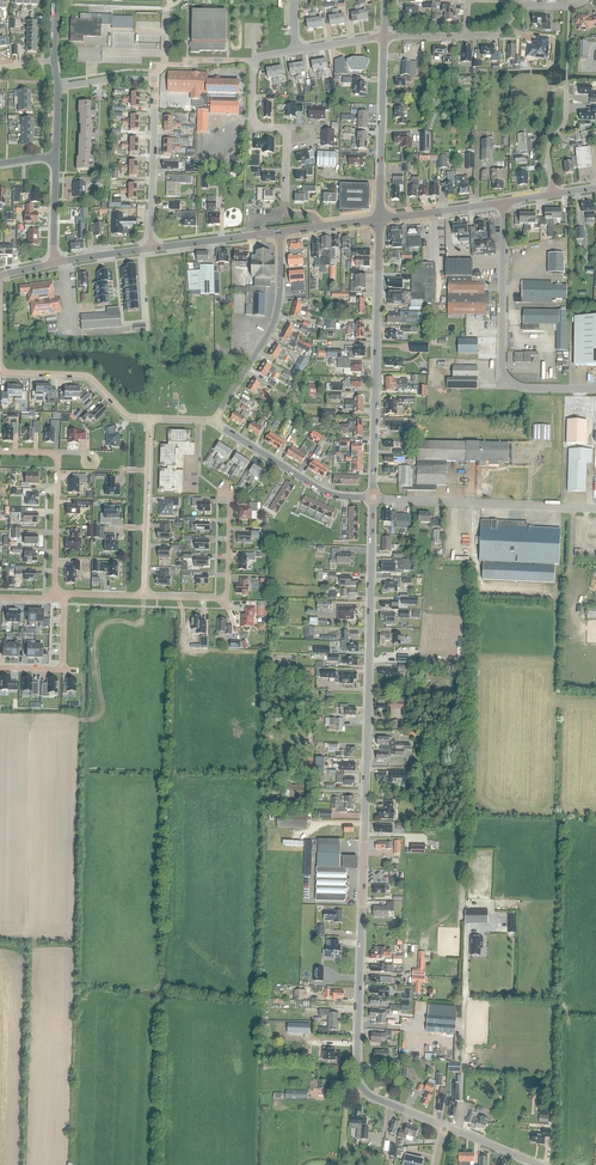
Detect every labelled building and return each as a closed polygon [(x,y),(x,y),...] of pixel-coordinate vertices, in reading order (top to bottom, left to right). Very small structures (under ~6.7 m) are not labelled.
[(16,5),(21,5),(22,5),(22,0),(15,0),(15,4),(14,4),(13,10),(16,10),(16,5)] [(24,5),(29,5),(30,5),(30,0),(22,0),(22,5),(21,5),(21,10),(24,10),(24,5)] [(31,11),(31,5),(38,5),(38,0),(30,0),(30,5),(29,5),(28,11),(31,11)] [(337,1),(338,8),(346,7),(345,0),(337,1)] [(361,5),(358,6),(359,12),(360,21),(367,20),(366,11),(362,12),(361,5)] [(445,11),(444,15),(456,15),(456,9),(452,9),(452,5),(442,5),(441,11),(445,11)] [(359,12),(358,6),(355,6),(356,13),(352,13),(353,22),(360,21),(359,12)] [(406,6),(406,14),(415,14),(415,13),(419,13),(419,7),(415,6),(406,6)] [(189,42),(189,46),(190,46),(190,52),(199,53),(199,51),(225,51),(225,43),(226,43),(227,12),(217,12),(217,7),(202,7),(202,12),(193,11),(192,42),(189,42)] [(338,25),(336,13),(335,9),(332,10),(333,14),(334,16),(329,17),(330,26),(338,25)] [(339,15),(339,13),(338,9),(335,9),(336,13),(338,25),(345,24),(343,15),(339,15)] [(315,28),(322,27),(321,18),(316,19),(316,17),(315,12),(313,13),(313,17),(315,28)] [(92,14),(91,21),(71,20),(70,42),(83,42),(83,36),(100,37),(100,24),(104,24),(104,15),(92,14)] [(542,30),(551,30),(551,22),(546,22),(546,15),(541,14),(541,15),(533,15),(533,24),(542,24),(542,30)] [(113,15),(110,15),(110,25),(112,25),(112,28),(132,29),(133,17),(113,17),(113,15)] [(456,15),(444,15),(444,19),(441,19),(441,25),(445,25),(445,22),(456,22),(456,15)] [(595,25),(595,17),(592,19),(588,19),(588,16),(579,16),(579,18),(577,18),(577,23),(579,23),(579,30),(583,30),(583,31),(586,31),(586,30),(587,30),(587,27),(593,27),(595,25)] [(310,20),(307,21),(308,29),(315,28),(313,17),(310,17),(310,20)] [(22,21),(22,24),(28,24),(27,29),(27,30),(37,30),(37,22),(28,22),(28,21),(22,21)] [(27,30),(27,29),(22,28),(22,31),(27,31),(27,36),(27,37),(36,38),(37,30),(27,30)] [(27,44),(27,45),(36,45),(36,38),(27,37),(27,36),(22,36),(22,39),(27,39),(27,44)] [(533,56),(533,57),(547,58),(548,44),(547,44),(548,38),(538,37),(537,43),(534,42),(534,46),(528,46),(527,55),(533,56)] [(36,53),(36,45),(27,45),(27,44),(22,43),(21,46),(27,46),(27,52),(36,53)] [(470,47),(463,46),(463,52),(462,52),(461,62),(471,62),(471,54),(470,54),(470,47)] [(482,46),(481,55),(491,55),(491,61),(499,61),(499,52),(494,52),(494,46),(489,46),(482,46)] [(520,69),(520,65),(520,57),(516,57),(516,50),(515,50),(515,46),(508,46),(508,50),(507,50),(507,60),(512,60),(514,60),(514,65),(514,69),(520,69)] [(446,47),(434,47),(434,57),(443,58),(443,63),(451,63),(451,56),(446,56),(446,47)] [(334,75),(339,75),(339,74),(358,74),(358,71),(366,71),(365,71),(369,61),(364,59),(364,56),(353,56),(353,59),(345,62),(344,58),(343,57),(342,57),(335,60),(334,75)] [(326,60),(319,61),(322,77),(325,76),(324,72),(323,69),(327,69),(326,60)] [(318,70),(318,73),(319,77),(322,77),(319,61),(312,62),(313,71),(318,70)] [(396,78),(396,86),(405,87),(405,82),(410,82),(410,79),(410,78),(416,78),(416,72),(419,72),(419,63),(402,62),(402,75),(406,75),(406,79),(396,78)] [(303,63),(296,65),(298,73),(298,76),(299,81),(300,84),(302,83),(302,80),(301,73),(305,72),(303,63)] [(291,75),(298,73),(296,65),(289,66),(291,75)] [(281,67),(274,68),(275,77),(277,84),(280,84),(279,77),(282,76),(281,67)] [(273,77),(273,80),(273,85),(277,84),(275,77),(274,68),(267,69),(268,78),(273,77)] [(215,81),(207,81),(208,74),(200,74),(192,73),(192,74),(169,73),(168,92),(191,93),(191,100),(193,100),(192,107),(199,107),(199,110),(198,110),(197,132),(208,133),(208,113),(210,113),(210,114),(226,114),(226,115),(227,115),(228,115),(229,115),(230,115),(230,114),(238,114),(239,102),(240,101),(240,100),(241,99),(240,97),(240,96),(239,96),(239,82),(220,82),(220,79),(215,78),(215,81)] [(342,77),(342,83),(353,84),(353,88),(355,88),(355,95),(359,95),(359,94),(365,94),(365,82),(361,82),(361,78),(342,77)] [(580,86),(579,94),(590,95),(590,98),(595,99),(595,92),(591,92),(591,86),(580,86)] [(79,121),(81,121),(81,125),(82,125),(90,125),(91,116),(95,116),(95,112),(89,112),(90,103),(80,102),(80,107),(78,107),(78,114),(80,114),(79,121)] [(287,109),(285,111),(290,117),(290,118),(291,118),(293,120),(295,118),(295,113),(297,112),(302,112),(302,104),(295,104),(295,102),(287,102),(287,109)] [(309,119),(317,119),(317,107),(312,107),(312,103),(306,103),(305,110),(309,110),(309,119)] [(317,107),(317,119),(325,120),(325,111),(329,111),(329,103),(323,103),(323,108),(317,107)] [(403,109),(395,109),(395,118),(399,119),(399,124),(407,124),(407,118),(403,118),(403,112),(407,112),(407,109),(410,109),(410,105),(407,105),(407,103),(401,103),(401,107),(403,107),(403,109)] [(263,118),(271,118),(271,113),(272,113),(272,104),(263,104),(263,113),(264,113),(263,118)] [(595,120),(595,114),(595,106),(593,106),(593,110),(585,110),(585,111),(580,111),(580,120),(584,120),(584,125),(590,125),(590,120),(595,120)] [(432,112),(426,129),(431,131),(437,114),(432,112)] [(354,118),(353,121),(368,121),(368,113),(359,113),(358,118),(354,118)] [(368,121),(353,121),(353,124),(358,124),(358,129),(367,129),(368,121)] [(80,143),(80,147),(90,148),(90,139),(95,139),(95,134),(92,134),(92,125),(90,125),(82,125),(82,129),(81,129),(80,136),(79,136),(79,143),(80,143)] [(322,130),(322,138),(334,139),(334,133),(338,133),(338,127),(331,127),(331,131),(322,130)] [(406,135),(394,135),(394,143),(401,143),(401,147),(411,147),(411,133),(406,133),(406,135)] [(421,152),(431,152),(431,133),(421,133),(421,152)] [(526,133),(517,134),(519,153),(527,152),(526,133)] [(582,141),(581,133),(574,134),(574,135),(575,142),(582,141)] [(353,138),(353,142),(367,142),(367,134),(358,134),(358,139),(353,138)] [(322,138),(322,146),(338,147),(338,144),(334,144),(334,139),(322,138)] [(164,147),(172,148),(175,148),(180,148),(180,145),(172,145),(172,144),(179,144),(179,140),(177,140),(177,139),(172,139),(172,140),(164,140),(164,147)] [(254,140),(254,148),(260,148),(263,149),(263,153),(274,153),(274,140),(263,139),(263,141),(260,141),(254,140)] [(481,140),(481,161),(491,161),(492,141),(481,140)] [(367,142),(353,142),(353,145),(358,145),(358,150),(367,150),(367,142)] [(89,157),(90,148),(80,147),(80,152),(79,151),(78,158),(77,158),(76,165),(78,165),(78,170),(87,170),(88,161),(93,161),(93,157),(89,157)] [(572,162),(564,163),(565,174),(574,173),(573,168),(578,168),(578,167),(589,166),(589,165),(591,165),(592,167),(590,147),(575,149),(576,156),(577,162),(572,162)] [(308,152),(307,151),(296,154),(298,162),(300,161),(301,165),(305,165),(306,160),(309,159),(314,158),(312,151),(308,152)] [(317,152),(317,166),(336,167),(337,153),(317,152)] [(356,156),(357,152),(344,152),(340,152),(340,158),(344,158),(344,156),(346,156),(349,156),(349,157),(349,165),(363,166),(363,156),(356,156)] [(446,154),(438,154),(438,156),(439,169),(447,168),(446,156),(446,154)] [(191,164),(190,164),(189,173),(199,173),(200,160),(191,160),(191,164)] [(178,169),(179,162),(163,162),(163,170),(172,170),(172,169),(178,169)] [(519,173),(517,173),(518,185),(527,185),(527,177),(527,172),(526,167),(519,168),(519,173)] [(256,177),(263,177),(263,182),(269,182),(275,182),(275,173),(261,173),(261,168),(253,168),(253,173),(256,173),(256,177)] [(312,176),(313,168),(304,168),(304,172),(296,171),(296,179),(306,180),(306,176),(312,176)] [(493,189),(503,190),(503,182),(505,182),(506,169),(491,169),(491,181),(493,181),(493,189)] [(445,183),(444,184),(444,186),(445,187),(446,196),(453,195),(452,183),(454,183),(453,172),(447,173),(448,183),(445,183)] [(403,175),(393,175),(394,189),(392,189),(392,199),(399,199),(399,190),(403,190),(403,175)] [(166,197),(178,197),(178,183),(186,183),(186,182),(191,182),(192,176),(172,176),(171,182),(166,182),(166,197)] [(409,197),(416,197),(416,191),(418,191),(418,186),(418,176),(412,176),(412,186),(409,186),(409,197)] [(456,178),(457,189),(458,188),(459,195),(469,194),(468,183),(466,183),(466,177),(456,178)] [(90,187),(90,186),(90,178),(80,178),(80,183),(73,183),(73,188),(74,188),(74,196),(84,197),(85,187),(90,187)] [(102,180),(98,179),(91,178),(90,184),(97,184),(96,192),(102,192),(102,180)] [(336,197),(336,195),(333,194),(333,193),(327,193),(327,194),(324,194),(323,203),(336,204),(336,201),(340,201),(339,211),(341,211),(342,214),(366,211),(366,208),(369,208),(369,206),(371,206),(371,190),(370,190),(370,185),(340,184),(340,197),(336,197)] [(302,192),(298,192),(298,195),(295,195),(295,203),(304,203),(304,201),(308,202),(308,192),(315,192),(316,186),(302,186),(302,192)] [(27,187),(22,187),(21,194),(30,194),(30,202),(39,203),(39,190),(27,190),(27,187)] [(257,188),(257,201),(274,202),(275,192),(270,192),(270,188),(257,188)] [(213,225),(220,225),(220,215),(220,214),(215,214),(215,209),(215,208),(216,208),(216,202),(207,202),(207,208),(211,208),(211,209),(207,209),(207,214),(207,219),(208,220),(208,226),(213,226),(213,225)] [(595,211),(595,202),(581,202),(582,212),(586,212),(586,219),(595,218),(594,211),(595,211)] [(33,205),(26,205),(26,213),(25,213),(25,222),(37,222),(38,213),(33,213),(33,205)] [(87,218),(87,208),(80,208),(80,211),(78,211),(78,213),(79,213),(79,218),(87,218)] [(548,237),(553,237),(553,221),(553,210),(545,210),(545,218),(540,218),(540,225),(549,226),(548,237)] [(556,221),(556,220),(561,220),(561,221),(566,221),(566,214),(561,214),(561,210),(553,210),(553,221),(556,221)] [(183,219),(183,227),(195,227),(196,220),(196,213),(188,212),(188,214),(183,214),(183,219)] [(113,233),(112,234),(122,234),(122,233),(122,226),(127,226),(127,228),(127,227),(131,227),(131,228),(131,226),(135,226),(135,227),(135,219),(122,219),(122,215),(122,214),(112,214),(112,215),(113,215),(113,233)] [(524,225),(527,225),(528,214),(520,214),(520,218),(515,218),(515,225),(520,225),(520,224),(524,224),(524,225)] [(536,214),(528,214),(527,225),(527,230),(531,230),(531,224),(535,224),(535,228),(540,228),(540,225),(540,218),(536,218),(536,214)] [(76,223),(76,232),(72,232),(72,236),(67,237),(67,242),(70,241),(71,250),(83,248),(82,239),(85,239),(84,224),(85,224),(86,219),(76,219),(76,223)] [(470,235),(470,239),(471,249),(472,256),(495,254),(495,250),(494,242),(491,239),(490,238),(490,235),(490,234),(489,230),(490,230),(490,229),(489,229),(489,224),(489,223),(489,224),(489,221),(475,222),(475,227),(469,228),(470,235)] [(458,223),(453,224),(454,234),(459,234),(462,234),(462,237),(468,236),(468,233),(467,222),(462,223),(462,222),(461,222),(461,223),(458,223),(458,222),(458,223)] [(103,224),(95,224),(95,236),(103,236),(103,224)] [(37,239),(38,231),(34,230),(34,225),(25,225),(25,230),(28,230),(28,245),(38,245),(38,239),(37,239)] [(392,241),(393,248),(403,247),(403,248),(403,253),(409,252),(409,248),(411,248),(422,247),(421,240),(421,230),(418,230),(417,226),(407,227),(402,227),(388,228),(389,241),(392,241)] [(584,239),(584,228),(575,228),(576,239),(584,239)] [(343,249),(345,249),(345,257),(351,257),(351,249),(349,249),(350,238),(343,237),(343,249)] [(320,266),(323,266),(330,266),(331,250),(331,243),(331,241),(331,238),(322,238),(321,250),(323,250),(322,256),(323,256),(323,259),(320,259),(320,266)] [(332,241),(331,241),(331,243),(332,243),(332,251),(331,251),(331,257),(335,257),(335,251),(335,248),(338,248),(339,238),(332,238),(332,241)] [(12,247),(4,247),(4,257),(7,257),(7,256),(12,256),(12,249),(16,249),(16,241),(12,241),(12,247)] [(288,256),(289,268),(290,268),(290,271),(289,271),(290,283),(293,283),(293,293),(305,292),(304,282),(305,282),(302,255),(302,252),(304,252),(303,249),(302,249),(301,242),(289,243),(289,250),(290,250),(290,256),(288,256)] [(253,316),(265,316),(265,295),(265,287),(271,288),(271,282),(274,282),(275,278),(275,261),(275,257),(271,257),(271,253),(267,253),(267,250),(261,250),(261,252),(256,252),(256,257),(252,257),(252,277),(255,277),(255,279),(255,287),(251,287),(250,287),(247,287),(246,293),(246,297),(250,297),(250,299),(250,305),(246,305),(246,315),(253,315),(253,316)] [(221,251),(217,252),(217,257),(216,259),(217,263),(219,263),(219,266),(224,266),(224,262),(229,262),(229,258),(228,257),(227,251),(221,251)] [(240,253),(240,251),(235,251),(234,263),(248,263),(248,253),(240,253)] [(388,251),(389,261),(395,261),(399,261),(399,251),(395,251),(388,251)] [(214,294),(214,273),(213,266),(205,266),(205,262),(208,262),(208,253),(197,253),(197,262),(199,262),(199,268),(200,268),(200,270),(187,271),(189,291),(190,291),(190,295),(214,295),(214,294)] [(549,253),(549,273),(564,273),(564,253),(549,253)] [(359,266),(369,266),(370,261),(367,261),(367,258),(356,258),(356,266),(359,266)] [(448,277),(471,277),(472,277),(472,260),(445,260),(445,277),(448,277)] [(411,280),(411,292),(409,292),(405,292),(388,292),(388,299),(388,304),(403,304),(403,305),(409,305),(409,310),(417,310),(433,310),(432,317),(438,317),(439,305),(435,305),(435,270),(426,270),(426,263),(422,263),(422,270),(414,270),(414,274),(411,274),(411,280)] [(99,283),(98,284),(100,305),(111,304),(108,282),(115,282),(113,272),(109,273),(109,271),(100,272),(100,274),(98,274),(99,283)] [(86,273),(86,272),(80,273),(80,285),(78,285),(78,289),(84,289),(84,286),(88,285),(88,273),(86,273)] [(355,281),(350,281),(350,292),(361,292),(361,289),(365,289),(366,276),(355,276),(355,281)] [(484,293),(484,283),(471,283),(471,277),(448,277),(448,283),(448,314),(484,315),(484,304),(486,304),(489,304),(489,293),(484,293)] [(402,279),(393,279),(388,279),(388,287),(393,287),(393,288),(402,288),(402,279)] [(30,302),(31,316),(55,313),(55,311),(62,311),(60,298),(58,298),(57,298),(55,296),(54,296),(52,281),(31,284),(31,285),(19,286),(20,294),(27,293),(28,302),(30,302)] [(515,295),(515,302),(551,303),(551,299),(567,300),(567,285),(551,285),(552,281),(522,281),(521,295),(515,295)] [(350,302),(350,307),(365,307),(365,300),(356,299),(356,298),(350,298),(350,302)] [(294,302),(292,309),(301,311),(306,313),(310,314),(311,309),(307,308),(307,309),(302,308),(303,304),(294,302)] [(365,307),(350,307),(350,311),(356,311),(356,315),(365,315),(365,307)] [(81,329),(121,326),(120,312),(119,312),(119,308),(107,308),(107,313),(80,315),(81,329)] [(301,311),(292,309),(290,317),(299,319),(301,311)] [(400,314),(388,314),(388,323),(402,323),(402,324),(417,324),(417,310),(409,310),(400,310),(400,314)] [(523,331),(543,331),(543,324),(559,325),(559,310),(523,310),(523,324),(522,325),(522,330),(523,331)] [(322,328),(325,320),(319,318),(317,326),(322,328)] [(595,366),(595,318),(576,318),(576,365),(595,366)] [(46,322),(47,330),(57,329),(56,321),(46,322)] [(134,325),(134,332),(146,331),(146,324),(134,325)] [(287,324),(284,331),(299,340),(301,335),(298,334),(298,335),(293,332),(295,329),(287,324)] [(402,336),(402,332),(417,333),(417,327),(402,326),(402,331),(396,331),(392,331),(392,332),(387,331),(387,335),(386,338),(387,338),(387,339),(396,339),(397,339),(397,336),(402,336)] [(299,340),(284,331),(280,338),(288,342),(289,339),(294,342),(293,344),(296,346),(297,344),(299,340)] [(458,353),(478,354),(478,339),(458,339),(458,353)] [(308,353),(312,346),(307,344),(299,340),(296,346),(308,353)] [(428,344),(411,343),(411,352),(427,352),(428,344)] [(283,350),(275,345),(272,350),(279,355),(283,357),(286,353),(284,352),(282,350),(283,350)] [(345,352),(348,353),(348,358),(355,358),(355,356),(365,356),(365,348),(364,348),(364,346),(354,345),(354,347),(345,347),(345,352)] [(276,360),(277,358),(281,361),(283,358),(279,356),(279,355),(272,350),(269,355),(276,360)] [(327,350),(327,351),(327,358),(341,358),(342,351),(327,350)] [(514,352),(514,363),(530,363),(531,356),(538,356),(538,353),(514,352)] [(297,365),(304,369),(309,361),(302,357),(297,365)] [(286,364),(290,367),(293,363),(288,360),(284,358),(283,360),(286,363),(286,364)] [(361,363),(359,363),(350,363),(350,359),(338,359),(338,368),(347,369),(347,374),(351,374),(352,372),(358,373),(358,372),(361,373),(361,372),(362,372),(362,371),(362,369),(362,365),(362,364),(362,363),(361,363)] [(386,360),(386,365),(394,366),(394,368),(403,368),(403,359),(398,359),(398,361),(395,361),(395,360),(386,360)] [(272,367),(264,362),(261,367),(269,372),(269,371),(273,374),(276,370),(272,367)] [(296,366),(291,374),(298,379),(303,370),(301,369),(296,366)] [(447,389),(477,389),(478,366),(453,366),(452,379),(447,379),(447,389)] [(258,372),(265,377),(266,376),(268,378),(271,373),(269,372),(261,367),(258,372)] [(285,371),(282,376),(289,380),(292,375),(285,371)] [(342,381),(342,384),(331,384),(331,391),(343,391),(343,388),(352,388),(353,387),(361,387),(361,380),(356,380),(356,379),(353,379),(350,379),(350,378),(348,378),(348,379),(345,379),(345,382),(342,381)] [(254,379),(250,385),(258,389),(259,386),(263,389),(264,386),(261,384),(254,379)] [(8,396),(14,396),(15,384),(7,384),(7,392),(1,392),(0,402),(1,402),(5,402),(8,402),(8,396)] [(22,385),(15,384),(14,396),(14,399),(25,400),(25,392),(22,392),(22,385)] [(36,401),(43,401),(43,397),(43,385),(36,385),(36,392),(32,392),(32,400),(36,400),(36,401)] [(51,388),(51,385),(43,385),(43,397),(47,397),(47,401),(55,401),(56,388),(51,388)] [(258,389),(250,385),(247,390),(255,394),(258,389)] [(72,398),(72,386),(65,386),(64,393),(60,393),(59,400),(64,401),(72,401),(72,398)] [(79,391),(79,386),(72,386),(72,398),(79,398),(80,398),(84,403),(90,397),(86,392),(85,393),(84,392),(79,391)] [(426,396),(427,386),(418,386),(418,388),(418,391),(421,391),(420,396),(426,396)] [(266,395),(262,392),(261,395),(265,397),(264,399),(267,401),(269,397),(266,395)] [(386,401),(385,414),(397,415),(397,414),(398,413),(398,411),(397,410),(397,406),(402,406),(402,403),(414,403),(414,397),(399,397),(399,401),(397,401),(386,401)] [(272,408),(277,411),(280,406),(275,403),(272,408)] [(349,405),(345,405),(345,410),(349,410),(353,410),(353,409),(354,409),(354,413),(363,413),(363,405),(351,405),(349,405)] [(97,421),(103,415),(103,414),(106,411),(101,406),(98,409),(97,408),(89,415),(90,416),(88,418),(90,420),(93,417),(97,421)] [(536,406),(535,430),(529,429),(526,489),(550,490),(554,407),(536,406)] [(243,410),(240,415),(235,423),(240,426),(245,419),(244,418),(247,414),(246,412),(243,410)] [(79,418),(83,422),(88,418),(90,416),(89,415),(86,411),(79,418)] [(230,419),(235,423),(240,415),(235,412),(230,419)] [(62,422),(70,421),(70,413),(62,414),(62,422)] [(269,427),(273,429),(278,421),(274,419),(269,427)] [(566,444),(586,445),(587,421),(567,420),(566,444)] [(45,442),(54,443),(54,431),(59,431),(59,422),(51,421),(51,429),(45,429),(45,442)] [(385,421),(385,427),(390,427),(390,431),(401,431),(404,431),(404,421),(389,421),(385,421)] [(17,434),(18,424),(12,423),(12,429),(4,428),(3,441),(8,441),(9,442),(11,442),(11,441),(12,441),(13,437),(13,433),(17,433),(17,434)] [(23,434),(24,435),(25,435),(25,442),(33,442),(34,434),(38,434),(39,423),(34,423),(34,429),(25,429),(24,429),(23,430),(23,434)] [(248,430),(253,434),(257,426),(252,423),(248,430)] [(113,447),(119,447),(119,441),(119,434),(115,434),(115,430),(116,429),(115,424),(104,427),(106,432),(107,432),(106,446),(113,446),(113,447)] [(257,426),(253,434),(258,437),(262,429),(263,427),(261,426),(260,428),(257,426)] [(362,437),(363,429),(345,429),(345,433),(349,433),(354,433),(354,437),(362,437)] [(317,440),(315,444),(318,445),(323,436),(313,430),(310,435),(317,440)] [(68,443),(78,443),(78,440),(85,440),(85,432),(78,431),(69,431),(68,443)] [(161,491),(171,491),(171,490),(174,491),(174,492),(182,493),(183,470),(176,470),(176,467),(183,467),(183,454),(194,455),(194,443),(189,443),(189,433),(187,433),(187,432),(171,431),(171,433),(168,433),(168,443),(172,443),(172,446),(162,446),(162,449),(161,449),(160,464),(162,464),(162,467),(168,467),(168,470),(162,470),(162,473),(160,473),(159,488),(161,488),(161,491)] [(265,441),(272,446),(278,437),(270,433),(265,441)] [(278,437),(272,446),(279,450),(285,442),(278,437)] [(328,451),(330,445),(321,441),(316,455),(318,456),(321,448),(328,451)] [(405,487),(405,490),(436,491),(436,485),(446,486),(446,462),(477,462),(477,466),(489,467),(499,467),(499,463),(508,463),(509,444),(418,441),(417,467),(413,467),(412,487),(405,487)] [(214,460),(217,461),(226,447),(219,443),(215,451),(218,453),(214,460)] [(352,445),(352,453),(353,453),(353,454),(358,455),(358,454),(362,454),(362,452),(362,445),(352,445)] [(287,455),(294,460),(299,451),(292,446),(287,455)] [(226,447),(217,461),(219,463),(223,457),(227,459),(232,451),(226,447)] [(299,451),(294,460),(301,464),(307,455),(308,453),(301,448),(299,451)] [(592,450),(569,449),(567,491),(585,492),(586,462),(592,463),(592,450)] [(353,461),(353,463),(362,463),(362,455),(362,454),(358,454),(358,455),(353,454),(353,453),(352,453),(351,457),(346,457),(346,461),(353,461)] [(204,461),(208,464),(213,457),(208,454),(204,461)] [(231,471),(234,472),(243,458),(237,454),(232,462),(235,464),(231,471)] [(243,458),(234,472),(237,474),(241,468),(244,470),(249,462),(243,458)] [(406,459),(406,467),(413,467),(414,459),(406,459)] [(308,469),(316,473),(321,465),(314,460),(308,469)] [(217,470),(222,473),(225,466),(221,463),(217,470)] [(362,463),(353,463),(353,471),(362,472),(362,463)] [(249,482),(251,483),(260,469),(254,465),(249,473),(253,475),(249,482)] [(321,465),(316,473),(323,478),(328,469),(321,465)] [(399,472),(399,487),(405,487),(412,487),(413,467),(399,467),(399,468),(399,472)] [(260,469),(251,483),(254,485),(258,478),(262,481),(266,473),(260,469)] [(25,483),(21,483),(21,487),(28,487),(28,483),(38,484),(38,474),(30,474),(30,473),(25,473),(25,483)] [(86,475),(77,475),(77,480),(67,479),(67,484),(69,485),(69,492),(78,493),(79,484),(86,484),(86,475)] [(342,476),(334,475),(334,485),(342,485),(342,476)] [(350,485),(350,476),(342,476),(342,485),(350,485)] [(359,485),(359,476),(350,476),(350,485),(359,485)] [(106,486),(105,495),(119,495),(119,486),(114,486),(114,478),(106,478),(106,486)] [(237,486),(241,489),(246,481),(242,479),(237,486)] [(287,481),(282,488),(290,493),(294,486),(287,481)] [(290,493),(282,488),(278,495),(286,500),(290,493)] [(26,504),(38,505),(38,500),(38,497),(38,493),(30,493),(30,489),(23,489),(22,495),(26,495),(26,504)] [(278,495),(273,502),(281,507),(286,500),(278,495)] [(313,500),(305,496),(304,497),(303,500),(301,499),(300,502),(302,503),(301,505),(309,508),(313,500)] [(199,507),(199,511),(204,511),(204,513),(210,514),(210,503),(202,503),(202,499),(192,498),(192,506),(199,507)] [(159,516),(164,516),(164,515),(172,515),(172,506),(179,506),(179,500),(172,499),(172,503),(160,503),(160,511),(159,511),(159,516)] [(88,508),(88,506),(88,500),(73,500),(73,505),(67,505),(67,514),(74,514),(76,517),(81,512),(79,510),(79,508),(88,508)] [(316,511),(320,503),(318,502),(313,500),(309,508),(316,511)] [(281,507),(273,502),(269,509),(277,514),(281,507)] [(240,515),(239,515),(239,520),(243,520),(243,519),(251,520),(251,512),(257,512),(258,503),(249,503),(249,508),(240,508),(240,515)] [(320,503),(316,511),(324,515),(328,507),(320,503)] [(100,514),(100,523),(110,523),(110,518),(119,518),(119,512),(120,511),(120,509),(119,508),(119,506),(104,506),(104,514),(100,514)] [(334,514),(335,511),(335,510),(328,507),(324,515),(332,518),(332,517),(335,518),(336,515),(334,514)] [(358,508),(349,507),(349,516),(358,516),(358,508)] [(10,508),(9,513),(23,513),(22,523),(37,523),(37,521),(38,521),(39,520),(39,517),(38,516),(38,514),(25,513),(25,508),(10,508)] [(383,512),(383,522),(391,523),(391,521),(395,521),(395,528),(410,528),(410,516),(395,516),(395,512),(383,512)] [(430,526),(438,527),(439,519),(434,519),(434,520),(430,520),(430,514),(420,513),(419,523),(430,523),(430,526)] [(358,516),(349,516),(349,524),(358,524),(358,516)] [(518,522),(481,521),(479,561),(484,561),(484,563),(483,563),(482,580),(554,583),(555,567),(554,567),(554,564),(559,565),(561,529),(518,527),(518,522)] [(195,531),(201,531),(210,531),(210,523),(201,523),(201,522),(195,522),(195,531)] [(158,530),(158,539),(170,540),(170,531),(170,523),(161,523),(161,530),(158,530)] [(358,524),(349,524),(349,532),(358,532),(358,524)] [(93,526),(92,538),(100,538),(100,534),(104,534),(104,527),(100,527),(93,526)] [(80,530),(71,529),(71,539),(66,539),(66,544),(65,544),(65,547),(66,547),(66,549),(74,549),(74,550),(75,552),(78,552),(79,551),(79,549),(81,549),(81,539),(80,539),(80,530)] [(238,534),(238,542),(251,543),(252,535),(259,536),(259,530),(251,529),(251,534),(238,534)] [(432,542),(441,543),(441,531),(433,530),(432,542)] [(358,532),(349,532),(348,541),(357,541),(358,532)] [(37,537),(37,535),(25,535),(24,544),(37,544),(37,543),(38,543),(38,540),(38,537),(37,537)] [(114,542),(114,535),(105,535),(105,542),(105,551),(118,551),(118,542),(114,542)] [(200,540),(200,537),(192,537),(191,540),(196,540),(195,549),(209,550),(209,541),(200,540)] [(382,537),(382,551),(390,552),(390,549),(394,549),(394,545),(391,545),(391,538),(382,537)] [(24,548),(24,563),(32,563),(32,562),(37,562),(37,555),(32,554),(32,548),(24,548)] [(158,555),(158,557),(170,558),(170,549),(159,548),(159,551),(158,551),(157,555),(158,555)] [(337,563),(351,564),(351,554),(340,554),(341,549),(332,549),(332,561),(337,561),(337,563)] [(237,557),(237,562),(238,562),(237,570),(246,570),(247,560),(254,561),(255,553),(245,553),(245,557),(237,557)] [(204,558),(195,558),(194,567),(203,567),(203,566),(208,567),(209,559),(204,559),(204,558)] [(382,563),(381,572),(395,572),(395,569),(410,569),(411,560),(393,559),(393,563),(382,563)] [(72,568),(65,568),(65,575),(66,575),(66,583),(74,583),(75,578),(76,578),(76,571),(79,571),(80,562),(72,562),(72,568)] [(108,577),(117,577),(117,563),(108,563),(99,563),(99,572),(108,572),(108,577)] [(15,575),(21,575),(25,575),(25,580),(36,580),(36,572),(25,572),(25,567),(15,567),(15,575)] [(161,585),(170,586),(170,577),(169,577),(169,570),(161,570),(161,578),(157,577),(156,584),(161,584),(161,585)] [(193,576),(197,576),(197,584),(208,584),(208,576),(201,576),(201,573),(193,572),(193,576)] [(347,586),(358,586),(358,580),(350,580),(350,576),(340,576),(340,586),(347,586)] [(242,595),(243,595),(247,596),(248,595),(248,594),(249,585),(248,585),(248,579),(240,578),(240,585),(236,585),(236,593),(242,594),(242,595)] [(411,584),(411,588),(415,588),(415,582),(412,582),(412,580),(412,578),(403,578),(403,584),(411,584)] [(382,587),(382,592),(383,593),(388,593),(388,592),(397,592),(397,588),(401,588),(401,587),(401,579),(395,579),(394,583),(384,582),(384,586),(383,586),(382,587)] [(346,590),(342,590),(341,597),(346,597),(349,597),(349,598),(352,598),(355,598),(355,596),(358,596),(358,591),(358,590),(349,590),(349,591),(346,591),(346,590)] [(317,601),(317,611),(324,611),(324,612),(332,612),(332,602),(317,601)] [(351,607),(338,606),(338,619),(354,620),(354,615),(357,615),(357,607),(351,607)] [(595,619),(595,606),(587,606),(587,607),(585,607),(584,614),(587,614),(587,619),(595,619)] [(241,627),(244,627),(244,628),(244,629),(245,630),(246,631),(247,631),(248,630),(249,630),(250,628),(250,627),(253,627),(253,624),(253,621),(253,616),(254,616),(255,607),(246,607),(245,616),(242,615),(242,622),(241,621),(241,627)] [(6,622),(12,622),(13,609),(6,609),(6,613),(2,612),(1,624),(6,624),(6,622)] [(20,610),(13,609),(12,622),(19,623),(19,625),(23,625),(23,613),(19,613),(20,610)] [(389,614),(390,613),(383,612),(383,614),(381,613),(380,620),(386,620),(386,622),(385,624),(386,624),(389,624),(394,624),(395,614),(389,614)] [(190,625),(191,627),(191,630),(197,630),(196,634),(205,634),(206,622),(201,622),(201,617),(192,616),(191,624),(190,625)] [(218,620),(217,632),(225,633),(225,634),(231,635),(232,627),(227,626),(227,620),(218,620)] [(304,636),(315,636),(315,627),(304,627),(304,636)] [(350,631),(350,632),(348,632),(348,631),(342,631),(342,641),(348,641),(348,638),(350,638),(350,639),(359,639),(359,633),(356,633),(356,632),(350,631)] [(390,641),(390,639),(390,634),(390,633),(382,633),(382,634),(380,634),(380,645),(385,645),(385,641),(390,641)] [(393,633),(393,634),(390,634),(390,639),(393,639),(393,643),(400,644),(400,643),(404,643),(404,637),(400,637),(400,633),(393,633)] [(349,642),(341,641),(341,649),(349,649),(349,652),(359,652),(359,644),(349,644),(349,642)] [(320,645),(320,653),(335,653),(335,645),(320,645)] [(348,665),(358,665),(358,658),(348,658),(339,658),(339,655),(326,655),(326,661),(339,662),(339,664),(348,664),(348,665)] [(398,655),(398,662),(412,663),(412,656),(398,655)] [(385,678),(389,678),(397,679),(397,668),(389,668),(381,668),(381,669),(379,669),(379,675),(385,675),(385,678)] [(357,673),(347,673),(347,672),(339,672),(335,672),(335,669),(321,669),(321,678),(335,678),(335,676),(339,676),(339,683),(353,684),(353,679),(357,680),(357,673)] [(0,677),(0,685),(0,690),(10,691),(10,690),(17,690),(17,682),(10,682),(10,677),(0,677)] [(33,683),(32,683),(32,678),(23,678),(22,691),(31,692),(31,691),(38,691),(38,683),(33,683)] [(57,689),(58,683),(57,683),(57,679),(48,679),(47,686),(42,686),(41,697),(49,697),(49,693),(57,693),(57,689)] [(64,687),(64,694),(67,694),(67,692),(75,692),(76,679),(67,679),(67,687),(64,687)] [(391,709),(402,709),(403,699),(391,698),(391,703),(384,702),(384,700),(378,700),(378,710),(388,711),(388,709),(391,709)] [(345,715),(356,716),(356,708),(349,708),(349,705),(340,705),(340,709),(340,715),(345,715)] [(103,723),(112,723),(113,714),(117,714),(117,706),(113,706),(113,711),(103,710),(103,723)] [(330,726),(328,726),(328,730),(333,730),(333,726),(337,726),(337,731),(342,731),(343,718),(330,718),(330,726)] [(300,748),(300,737),(292,738),(293,748),(300,748)] [(381,745),(381,749),(391,749),(395,749),(404,750),(404,744),(396,743),(396,741),(389,741),(389,737),(378,737),(377,745),(381,745)] [(105,752),(106,739),(96,738),(96,752),(105,752)] [(122,751),(126,751),(126,745),(122,745),(123,739),(114,739),(113,752),(122,752),(122,751)] [(133,754),(142,754),(142,749),(143,749),(143,746),(143,745),(142,745),(142,740),(133,740),(132,748),(131,748),(128,748),(128,756),(132,756),(133,754)] [(347,757),(356,757),(356,747),(347,747),(347,751),(340,751),(336,751),(336,757),(340,757),(344,757),(347,757)] [(391,749),(381,749),(381,753),(377,752),(377,761),(388,761),(388,757),(390,757),(391,749)] [(324,773),(324,758),(315,758),(314,772),(324,773)] [(340,771),(355,771),(355,763),(344,763),(344,759),(334,758),(334,763),(340,763),(340,771)] [(381,781),(387,781),(387,779),(388,779),(388,783),(392,783),(392,782),(402,782),(402,783),(407,783),(407,771),(405,771),(402,771),(402,770),(393,770),(393,772),(388,772),(388,775),(387,775),(387,772),(379,772),(379,774),(377,774),(376,780),(381,780),(381,781)] [(322,780),(322,773),(314,773),(313,785),(320,785),(320,780),(322,780)] [(283,775),(283,781),(286,781),(286,785),(281,785),(281,794),(295,795),(295,786),(290,785),(290,781),(291,781),(291,775),(283,775)] [(345,775),(337,775),(337,783),(340,783),(340,782),(344,782),(344,785),(352,785),(352,784),(355,784),(355,778),(352,778),(352,777),(345,777),(345,775)] [(127,793),(141,793),(141,785),(132,785),(131,790),(127,790),(127,793)] [(141,793),(127,793),(127,795),(131,795),(131,801),(140,801),(141,793)] [(349,804),(349,803),(354,803),(354,797),(346,797),(344,796),(344,797),(341,797),(341,800),(340,800),(340,798),(331,798),(331,804),(340,805),(340,804),(349,804)] [(379,818),(393,819),(394,810),(392,810),(393,802),(385,802),(385,810),(379,809),(379,818)] [(340,805),(331,804),(331,809),(338,810),(338,812),(346,813),(347,812),(347,810),(354,810),(354,803),(349,803),(349,804),(340,804),(340,805)] [(320,811),(319,818),(331,819),(332,811),(320,811)] [(277,814),(277,828),(307,828),(307,815),(277,814)] [(101,828),(102,823),(92,823),(92,836),(98,837),(98,840),(101,840),(101,832),(102,832),(102,831),(102,829),(103,829),(103,828),(101,828)] [(137,824),(130,824),(130,829),(129,829),(128,841),(139,841),(139,829),(137,829),(137,824)] [(353,832),(353,826),(349,826),(344,826),(340,826),(340,829),(337,829),(338,826),(328,825),(328,835),(333,835),(333,832),(344,832),(347,832),(353,832)] [(316,899),(343,900),(344,871),(344,858),(340,858),(340,840),(318,839),(318,849),(317,853),(316,899)] [(411,844),(411,853),(425,853),(426,845),(411,844)] [(358,858),(344,858),(344,871),(357,871),(358,858)] [(394,910),(394,902),(387,902),(387,907),(373,907),(373,917),(388,917),(388,910),(394,910)] [(334,921),(334,922),(342,923),(342,911),(324,910),(324,920),(334,921)] [(488,922),(488,912),(465,912),(465,921),(488,922)] [(316,935),(324,935),(325,926),(316,925),(316,935)] [(480,956),(480,948),(482,948),(482,938),(471,937),(471,949),(471,955),(480,956)] [(338,941),(327,940),(326,957),(331,957),(331,955),(341,955),(341,947),(338,947),(338,941)] [(385,947),(375,947),(375,952),(371,952),(371,959),(381,959),(381,956),(384,956),(384,957),(391,957),(391,949),(385,949),(385,947)] [(393,956),(393,964),(402,964),(402,956),(393,956)] [(314,968),(314,981),(323,981),(323,968),(314,968)] [(379,994),(379,996),(389,997),(389,988),(380,988),(371,988),(370,993),(376,993),(376,994),(378,994),(379,994)] [(295,1000),(303,1000),(304,990),(295,990),(295,1000)] [(343,997),(344,992),(341,992),(341,990),(334,990),(334,991),(330,991),(330,990),(325,990),(325,998),(330,998),(330,996),(333,996),(333,998),(341,999),(341,997),(343,997)] [(328,1016),(328,1022),(339,1022),(339,1014),(332,1013),(332,1010),(319,1009),(319,1016),(328,1016)] [(375,1017),(376,1018),(378,1018),(377,1023),(385,1024),(386,1015),(389,1015),(390,1011),(386,1010),(386,1012),(370,1011),(370,1016),(375,1017)] [(428,1015),(426,1032),(455,1034),(456,1018),(428,1015)] [(339,1022),(328,1022),(328,1027),(319,1027),(319,1034),(331,1034),(331,1030),(338,1030),(339,1022)] [(310,1024),(288,1024),(287,1033),(309,1034),(310,1024)] [(385,1034),(372,1033),(371,1042),(385,1043),(385,1040),(391,1041),(391,1031),(386,1031),(385,1034)] [(323,1048),(323,1060),(335,1060),(335,1059),(341,1059),(341,1052),(335,1052),(335,1048),(323,1048)] [(375,1059),(389,1060),(389,1051),(375,1050),(375,1059)] [(460,1072),(461,1063),(449,1062),(449,1071),(460,1072)] [(402,1078),(409,1079),(411,1068),(404,1067),(402,1078)] [(320,1081),(320,1089),(326,1089),(326,1088),(330,1088),(329,1089),(337,1089),(337,1088),(340,1088),(340,1082),(327,1081),(320,1081)] [(428,1082),(426,1086),(424,1086),(420,1084),(417,1090),(421,1092),(422,1089),(424,1090),(427,1091),(426,1093),(423,1099),(424,1099),(422,1104),(427,1106),(429,1102),(432,1096),(433,1094),(431,1093),(435,1085),(428,1082)] [(460,1101),(459,1083),(453,1083),(453,1098),(452,1098),(452,1100),(448,1100),(447,1101),(446,1107),(451,1108),(450,1108),(450,1109),(449,1110),(450,1111),(449,1116),(454,1117),(456,1109),(458,1101),(460,1101)] [(438,1102),(436,1110),(442,1111),(444,1103),(443,1103),(444,1096),(445,1093),(446,1089),(441,1088),(439,1098),(438,1102)] [(285,1099),(307,1099),(307,1090),(285,1090),(285,1099)] [(352,1123),(366,1125),(367,1118),(361,1118),(362,1107),(355,1106),(354,1117),(352,1117),(352,1123)] [(488,1119),(479,1116),(478,1119),(474,1118),(475,1113),(469,1111),(466,1122),(472,1124),(476,1125),(476,1127),(480,1129),(480,1128),(485,1129),(487,1124),(486,1124),(488,1119)] [(396,1129),(399,1122),(393,1120),(390,1129),(389,1133),(391,1134),(390,1136),(394,1137),(395,1135),(397,1129),(396,1129)] [(415,1138),(418,1129),(407,1125),(405,1131),(400,1130),(398,1137),(405,1139),(406,1135),(415,1138)] [(369,1127),(361,1127),(360,1139),(368,1139),(369,1127)] [(551,1138),(551,1130),(543,1129),(543,1134),(533,1133),(532,1142),(539,1143),(538,1144),(544,1144),(545,1137),(551,1138)] [(380,1146),(383,1146),(383,1132),(370,1132),(370,1139),(376,1139),(375,1144),(380,1145),(380,1146)] [(397,1147),(396,1158),(402,1160),(402,1158),(405,1159),(404,1164),(422,1164),(423,1160),(406,1156),(408,1147),(397,1147)]
